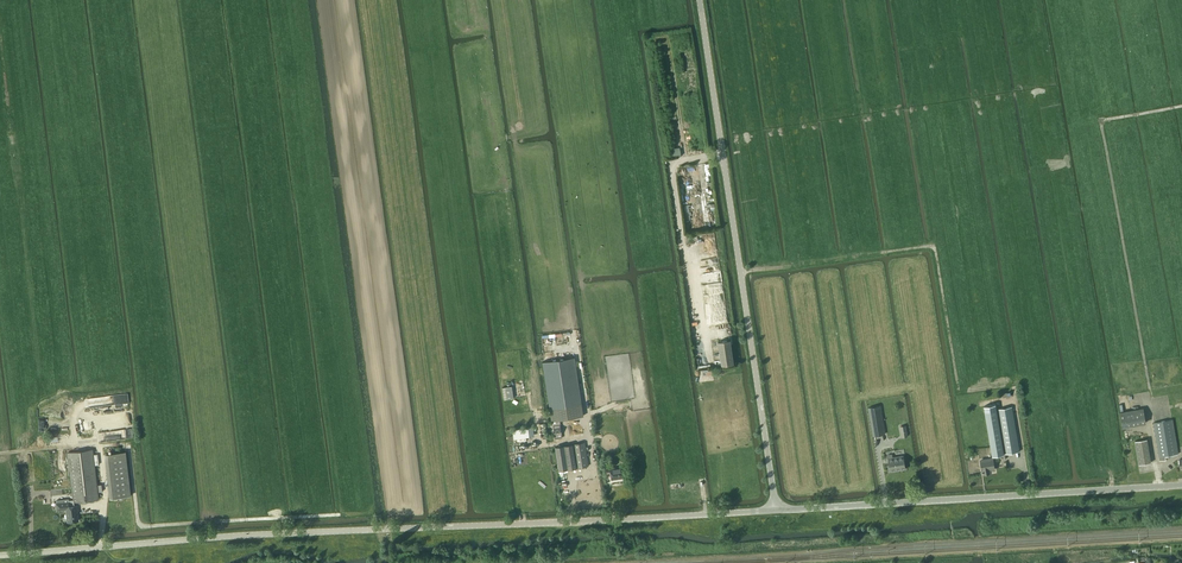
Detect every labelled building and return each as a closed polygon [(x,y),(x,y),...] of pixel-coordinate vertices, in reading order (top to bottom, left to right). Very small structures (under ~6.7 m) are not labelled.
[(731,340),(719,341),(722,365),(734,364),(731,340)] [(542,362),(543,368),(549,409),(551,420),(553,420),(559,419),(583,416),(581,404),(573,357),(542,362)] [(512,386),(502,387),(503,400),(514,398),(512,386)] [(1004,454),(996,404),(984,406),(992,456),(1004,454)] [(885,434),(884,428),(880,406),(869,408),(872,429),(873,436),(885,434)] [(1020,451),(1012,406),(997,409),(1005,454),(1020,451)] [(1143,408),(1119,412),(1122,427),(1146,423),(1143,408)] [(559,419),(553,420),(555,439),(562,438),(559,419)] [(1172,419),(1154,422),(1159,457),(1160,461),(1166,460),(1165,456),(1178,454),(1178,453),(1180,453),(1179,450),(1177,451),(1172,419)] [(1151,463),(1147,439),(1135,441),(1139,464),(1151,463)] [(585,442),(555,447),(558,470),(559,470),(559,473),(568,472),(567,469),(588,466),(585,442)] [(99,499),(93,449),(67,452),(73,500),(68,501),(68,499),(56,500),(56,502),(57,511),(66,509),(68,522),(78,521),(76,505),(74,506),(74,502),(99,499)] [(125,452),(103,454),(108,498),(131,495),(125,452)] [(892,457),(892,454),(888,455),(890,471),(906,469),(904,455),(892,457)] [(995,469),(993,458),(980,460),(982,471),(981,471),(982,474),(992,472),(991,470),(995,469)] [(624,477),(622,464),(622,467),(610,469),(611,479),(624,477)]
